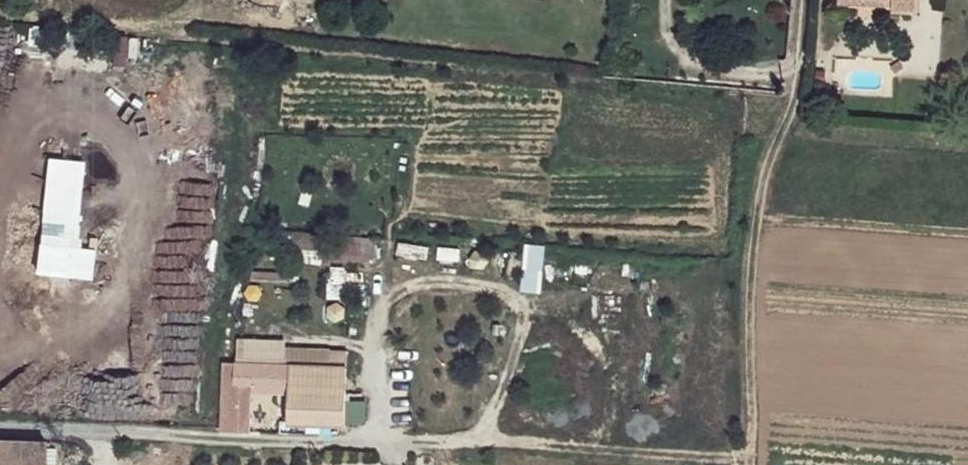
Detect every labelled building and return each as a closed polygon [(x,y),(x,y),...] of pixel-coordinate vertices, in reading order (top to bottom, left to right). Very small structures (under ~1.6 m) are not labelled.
[(346,259),(374,255),(371,236),(343,241),(346,259)] [(524,240),(520,287),(540,289),(544,242),(524,240)] [(286,347),(242,347),(243,358),(242,364),(286,364),(285,359),(285,353),(286,347)] [(320,354),(303,354),(303,364),(319,365),(320,354)] [(243,358),(226,359),(222,429),(242,431),(244,381),(290,381),(290,363),(286,364),(242,364),(243,358)] [(303,364),(290,363),(290,381),(290,389),(289,419),(333,422),(348,423),(350,367),(319,365),(303,364)] [(242,431),(251,432),(252,389),(290,389),(290,381),(244,381),(242,431)] [(333,422),(289,419),(289,431),(333,434),(333,422)] [(0,440),(0,464),(49,464),(49,441),(0,440)]
